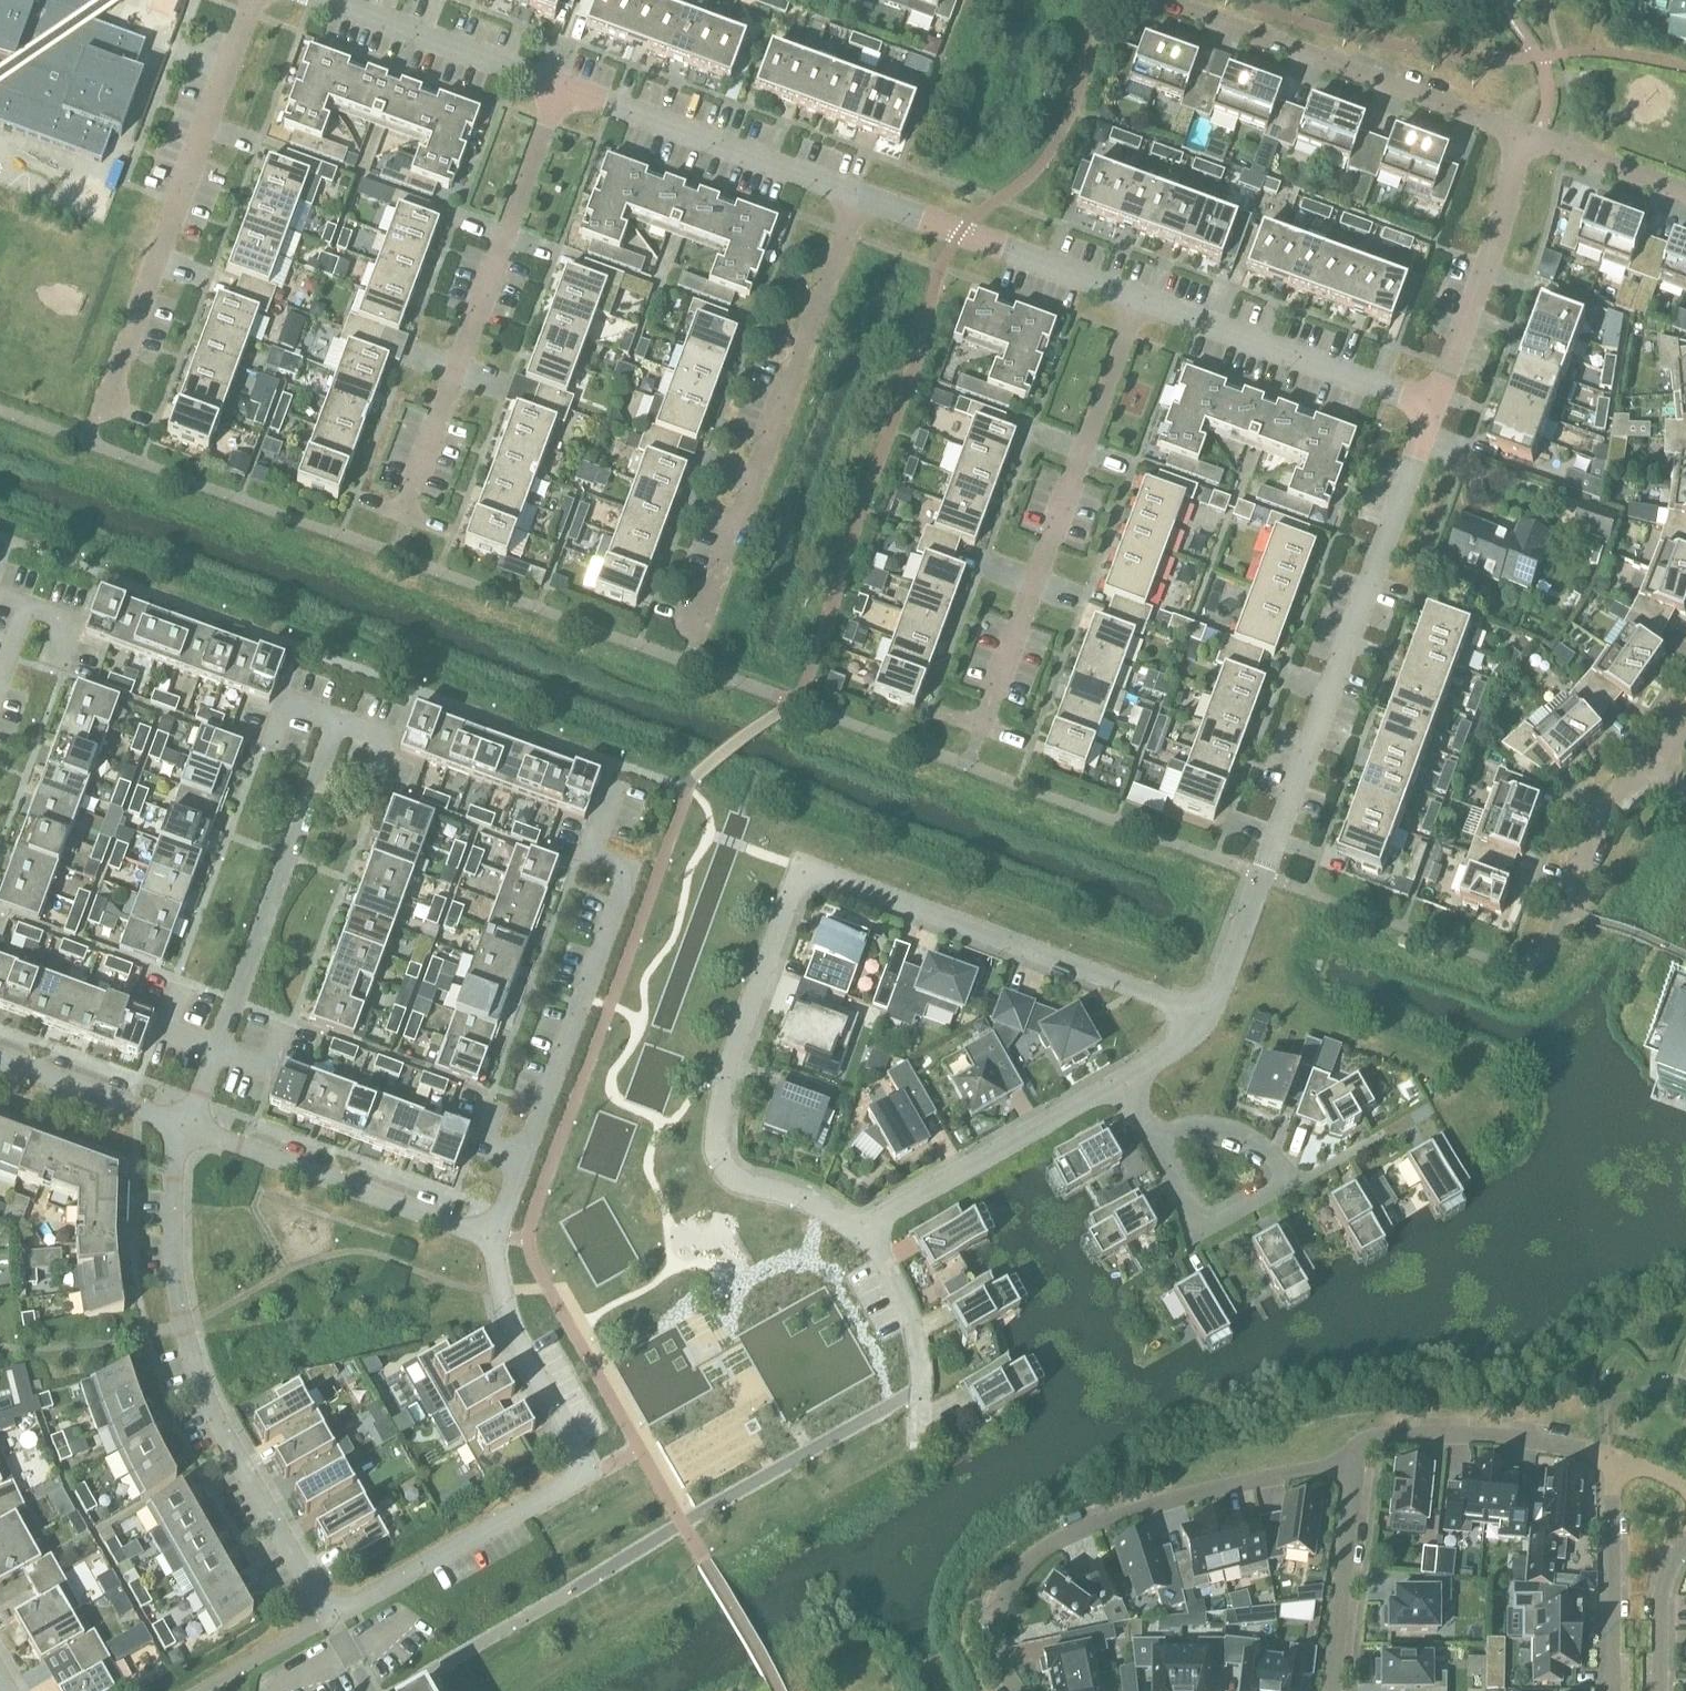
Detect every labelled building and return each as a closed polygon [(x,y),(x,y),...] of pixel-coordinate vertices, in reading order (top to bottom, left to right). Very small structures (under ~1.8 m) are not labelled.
[(101,163),(112,134),(121,137),(143,76),(135,73),(145,43),(91,23),(86,27),(80,20),(109,0),(0,0),(0,126),(101,163)] [(538,0),(514,0),(513,3),(534,11),(538,0)] [(534,11),(555,19),(561,1),(573,6),(575,0),(538,0),(534,11)] [(619,0),(583,0),(576,17),(588,21),(584,30),(605,37),(619,0)] [(641,2),(637,0),(619,0),(605,37),(625,45),(641,2)] [(773,0),(757,0),(755,5),(770,10),(773,0)] [(770,10),(783,15),(787,4),(777,0),(773,0),(770,10)] [(910,0),(897,0),(895,8),(905,12),(910,0)] [(905,12),(915,15),(918,5),(936,11),(933,18),(948,23),(957,0),(910,0),(905,12)] [(1668,37),(1685,41),(1685,0),(1676,0),(1668,37)] [(646,53),(662,9),(641,2),(625,45),(646,53)] [(666,60),(682,17),(662,9),(646,53),(666,60)] [(688,68),(704,25),(682,17),(666,60),(688,68)] [(1636,21),(1633,34),(1648,37),(1651,24),(1636,21)] [(708,75),(724,32),(704,25),(688,68),(708,75)] [(724,32),(708,75),(729,83),(745,40),(724,32)] [(862,50),(866,39),(852,34),(848,45),(862,50)] [(866,39),(862,50),(876,55),(880,45),(866,39)] [(929,39),(923,54),(936,58),(941,43),(929,39)] [(1154,92),(1169,51),(1142,42),(1137,56),(1122,50),(1110,83),(1125,89),(1128,82),(1154,92)] [(775,100),(791,57),(770,49),(754,92),(775,100)] [(480,114),(309,51),(281,127),(295,133),(290,145),(343,165),(348,152),(322,142),(330,121),(323,118),(329,104),(431,141),(425,156),(419,154),(411,175),(385,165),(380,179),(433,198),(437,185),(451,191),(480,114)] [(1194,113),(1206,81),(1191,75),(1196,61),(1169,51),(1154,92),(1181,101),(1179,108),(1194,113)] [(909,55),(904,68),(917,72),(921,59),(918,58),(909,55)] [(796,108),(812,64),(791,57),(775,100),(796,108)] [(816,115),(832,72),(812,64),(796,108),(816,115)] [(836,122),(852,79),(832,72),(816,115),(836,122)] [(1238,122),(1252,82),(1225,72),(1220,86),(1206,81),(1194,113),(1209,119),(1211,112),(1238,122)] [(856,130),(872,86),(852,79),(836,122),(856,130)] [(1277,144),(1289,111),(1274,106),(1280,92),(1252,82),(1238,122),(1264,132),(1262,139),(1277,144)] [(877,137),(893,94),(872,86),(856,130),(877,137)] [(893,94),(877,137),(898,145),(914,102),(893,94)] [(1321,153),(1336,113),(1309,103),(1303,117),(1289,111),(1277,144),(1292,150),(1294,143),(1321,153)] [(1360,175),(1372,142),(1358,137),(1363,123),(1336,113),(1321,153),(1348,163),(1345,169),(1360,175)] [(1123,146),(1126,135),(1111,130),(1108,140),(1123,146)] [(1404,183),(1419,143),(1392,133),(1387,148),(1372,142),(1360,175),(1375,180),(1378,174),(1404,183)] [(1126,135),(1123,146),(1136,150),(1140,140),(1126,135)] [(1201,153),(1220,160),(1226,145),(1208,137),(1201,153)] [(1419,143),(1404,183),(1431,193),(1428,200),(1444,205),(1456,173),(1441,168),(1446,153),(1419,143)] [(1164,161),(1168,151),(1153,145),(1150,156),(1164,161)] [(1168,151),(1164,161),(1178,166),(1181,156),(1168,151)] [(299,204),(310,208),(320,180),(331,184),(336,171),(287,153),(283,166),(268,161),(258,189),(299,204)] [(776,223),(606,160),(578,237),(592,242),(587,255),(640,274),(645,261),(618,252),(626,230),(620,228),(625,213),(727,251),(722,265),(715,263),(708,284),(681,275),(677,288),(729,307),(734,295),(748,300),(776,223)] [(1205,176),(1209,166),(1194,161),(1191,171),(1205,176)] [(1096,218),(1112,175),(1081,163),(1070,193),(1080,196),(1075,210),(1096,218)] [(1209,166),(1205,176),(1219,181),(1223,171),(1209,166)] [(1261,190),(1265,179),(1250,174),(1246,184),(1261,190)] [(1116,225),(1132,182),(1112,175),(1096,218),(1116,225)] [(1265,179),(1261,190),(1275,195),(1279,185),(1265,179)] [(344,194),(347,185),(339,182),(336,191),(344,194)] [(1137,233),(1153,190),(1132,182),(1116,225),(1137,233)] [(1175,193),(1155,186),(1153,190),(1137,233),(1157,241),(1173,197),(1175,193)] [(289,231),(299,204),(258,189),(248,216),(289,231)] [(388,237),(429,252),(439,223),(425,218),(430,205),(395,193),(390,206),(398,209),(388,237)] [(1178,248),(1194,205),(1173,197),(1157,241),(1178,248)] [(1313,216),(1317,206),(1302,200),(1299,211),(1313,216)] [(1198,256),(1214,212),(1194,205),(1178,248),(1198,256)] [(1317,206),(1313,216),(1328,221),(1331,211),(1317,206)] [(1604,257),(1619,217),(1592,207),(1586,221),(1572,216),(1560,248),(1575,254),(1577,247),(1604,257)] [(1214,212),(1198,256),(1219,263),(1235,220),(1214,212)] [(1353,231),(1357,221),(1343,215),(1339,226),(1353,231)] [(279,259),(289,231),(248,216),(238,244),(279,259)] [(1634,276),(1631,282),(1630,286),(1638,289),(1642,279),(1649,263),(1655,246),(1641,241),(1646,227),(1619,217),(1604,257),(1602,264),(1634,276)] [(1357,221),(1353,231),(1368,236),(1371,226),(1357,221)] [(330,247),(336,230),(326,226),(320,243),(330,247)] [(1265,280),(1281,237),(1260,229),(1244,273),(1265,280)] [(1394,246),(1398,236),(1384,230),(1380,241),(1394,246)] [(345,252),(352,235),(342,232),(336,249),(345,252)] [(1398,236),(1394,246),(1408,251),(1412,241),(1398,236)] [(419,279),(429,252),(388,237),(378,264),(419,279)] [(1287,288),(1303,245),(1281,237),(1265,280),(1287,288)] [(1685,294),(1685,241),(1675,237),(1670,252),(1655,246),(1649,263),(1643,279),(1685,295),(1685,294)] [(269,287),(279,259),(238,244),(227,272),(241,277),(237,290),(271,302),(276,289),(269,287)] [(1307,296),(1323,252),(1303,245),(1287,288),(1307,296)] [(1327,303),(1343,260),(1323,252),(1307,296),(1327,303)] [(330,258),(330,257),(320,254),(313,272),(323,275),(330,258)] [(330,258),(323,275),(338,280),(343,268),(337,266),(338,262),(330,259),(330,258)] [(1347,310),(1362,267),(1343,260),(1327,303),(1347,310)] [(555,298),(596,313),(608,317),(623,277),(584,262),(579,275),(565,270),(555,298)] [(408,307),(419,279),(378,264),(367,292),(408,307)] [(1368,318),(1384,275),(1362,267),(1347,310),(1368,318)] [(1384,275),(1368,318),(1389,326),(1395,310),(1405,314),(1418,278),(1408,274),(1404,282),(1384,275)] [(644,285),(639,298),(648,301),(652,289),(644,285)] [(267,316),(271,302),(237,290),(232,302),(218,297),(208,325),(249,341),(259,313),(267,316)] [(275,291),(271,302),(280,306),(284,295),(275,291)] [(398,335),(408,307),(367,292),(357,319),(350,316),(345,329),(379,342),(384,330),(398,335)] [(1026,402),(1055,325),(969,294),(952,341),(961,345),(963,337),(1005,353),(1000,368),(994,365),(986,387),(960,377),(955,390),(1008,410),(1012,397),(1026,402)] [(1535,324),(1578,340),(1583,327),(1590,326),(1596,310),(1553,294),(1549,305),(1542,303),(1535,324)] [(586,341),(596,313),(555,298),(545,326),(586,341)] [(685,346),(726,361),(736,333),(722,328),(727,315),(692,302),(687,315),(695,318),(685,346)] [(322,321),(326,309),(315,305),(310,317),(322,321)] [(292,315),(280,345),(294,350),(305,320),(292,315)] [(653,334),(657,324),(647,321),(644,331),(653,334)] [(1570,361),(1578,340),(1535,324),(1527,345),(1570,361)] [(239,368),(249,341),(208,325),(198,353),(239,368)] [(379,342),(345,329),(337,326),(333,336),(341,339),(340,342),(348,345),(337,373),(378,388),(389,360),(375,355),(379,342)] [(576,368),(586,341),(545,326),(535,353),(576,368)] [(1617,352),(1620,337),(1609,335),(1606,350),(1617,352)] [(628,356),(634,340),(625,336),(619,353),(628,356)] [(1657,338),(1660,371),(1679,375),(1680,395),(1685,395),(1685,344),(1657,338)] [(644,362),(650,345),(640,341),(634,359),(644,362)] [(1563,381),(1570,361),(1527,345),(1519,365),(1563,381)] [(715,389),(726,361),(685,346),(675,374),(715,389)] [(259,369),(263,356),(250,351),(245,364),(259,369)] [(229,396),(239,368),(198,353),(188,380),(229,396)] [(286,376),(293,357),(282,353),(276,372),(286,376)] [(565,396),(576,368),(535,353),(524,381),(538,387),(534,399),(568,412),(573,399),(565,396)] [(293,357),(286,376),(295,379),(302,360),(293,357)] [(1602,373),(1614,375),(1616,360),(1605,358),(1602,373)] [(620,385),(627,366),(617,363),(610,381),(620,385)] [(1562,384),(1563,381),(1519,365),(1512,385),(1555,401),(1567,405),(1573,388),(1562,384)] [(627,366),(620,385),(629,388),(636,370),(627,366)] [(242,371),(234,389),(252,396),(260,378),(242,371)] [(368,416),(378,388),(337,373),(327,401),(368,416)] [(1354,436),(1184,373),(1155,450),(1170,455),(1165,467),(1218,487),(1222,474),(1196,464),(1204,443),(1198,440),(1203,426),(1305,463),(1300,478),(1293,476),(1285,497),(1259,487),(1255,501),(1307,520),(1312,507),(1326,512),(1354,436)] [(1611,390),(1614,375),(1602,373),(1600,388),(1611,390)] [(705,416),(715,389),(675,374),(664,401),(705,416)] [(218,423),(229,396),(188,380),(177,408),(218,423)] [(1548,421),(1555,401),(1512,385),(1505,405),(1548,421)] [(260,407),(270,411),(277,392),(266,388),(259,407),(260,407)] [(276,413),(285,416),(292,398),(283,395),(276,413)] [(1451,395),(1449,405),(1475,411),(1477,401),(1451,395)] [(1685,440),(1685,395),(1680,395),(1680,396),(1673,396),(1676,425),(1676,441),(1685,440)] [(563,425),(568,412),(534,399),(529,412),(515,407),(505,435),(546,450),(556,422),(563,425)] [(963,449),(1004,464),(1014,435),(1000,430),(1005,417),(958,400),(954,413),(973,421),(963,449)] [(358,443),(368,416),(327,401),(317,428),(358,443)] [(695,444),(705,416),(664,401),(654,429),(646,426),(642,439),(676,452),(681,439),(695,444)] [(1596,415),(1607,417),(1609,403),(1598,401),(1596,415)] [(1540,442),(1548,421),(1505,405),(1497,426),(1540,442)] [(270,411),(260,407),(259,407),(253,426),(262,430),(270,411)] [(208,451),(218,423),(177,408),(167,436),(208,451)] [(279,434),(285,416),(276,413),(269,431),(279,434)] [(1604,433),(1607,417),(1596,415),(1593,431),(1604,433)] [(1532,463),(1540,442),(1497,426),(1489,447),(1532,463)] [(348,471),(358,443),(317,428),(307,456),(348,471)] [(1613,429),(1611,440),(1629,441),(1629,429),(1613,429)] [(922,453),(928,436),(918,432),(912,450),(922,453)] [(535,477),(546,450),(505,435),(494,462),(535,477)] [(672,464),(676,452),(642,439),(637,452),(645,455),(634,483),(675,498),(686,470),(672,464)] [(276,458),(281,446),(266,440),(262,453),(276,458)] [(1671,440),(1666,440),(1666,455),(1675,456),(1671,485),(1685,487),(1685,440),(1676,441),(1671,440)] [(1595,462),(1606,464),(1609,448),(1597,446),(1594,462),(1595,462)] [(994,492),(1004,464),(963,449),(953,476),(994,492)] [(581,463),(590,466),(595,454),(585,450),(580,463),(581,463)] [(338,499),(348,471),(307,456),(297,484),(338,499)] [(244,478),(250,463),(232,457),(226,472),(244,478)] [(912,481),(918,463),(908,460),(902,477),(912,481)] [(525,505),(535,477),(494,462),(484,490),(525,505)] [(1605,473),(1606,464),(1595,462),(1592,482),(1568,473),(1563,488),(1600,502),(1605,473)] [(1606,464),(1605,473),(1620,475),(1622,464),(1607,462),(1606,464)] [(584,484),(590,466),(581,463),(574,480),(584,484)] [(590,466),(584,484),(593,487),(600,470),(590,466)] [(1133,511),(1174,526),(1184,499),(1191,502),(1196,488),(1158,474),(1154,487),(1143,483),(1133,511)] [(983,519),(994,492),(953,476),(943,504),(983,519)] [(665,525),(675,498),(634,483),(624,510),(665,525)] [(1664,529),(1677,532),(1685,534),(1685,487),(1671,485),(1668,512),(1657,511),(1655,526),(1664,529)] [(515,532),(525,505),(484,490),(474,517),(515,532)] [(1224,514),(1229,500),(1212,494),(1207,508),(1224,514)] [(557,517),(567,520),(574,502),(564,498),(557,517)] [(1250,523),(1255,509),(1237,503),(1232,517),(1250,523)] [(573,522),(584,526),(590,508),(580,504),(573,522)] [(973,547),(983,519),(943,504),(933,531),(925,528),(920,542),(954,555),(959,541),(973,547)] [(1610,541),(1617,519),(1581,507),(1573,529),(1610,541)] [(655,553),(665,525),(624,510),(614,538),(655,553)] [(1164,553),(1174,526),(1133,511),(1123,538),(1164,553)] [(1263,557),(1304,573),(1314,546),(1303,542),(1308,529),(1270,515),(1265,529),(1272,532),(1263,557)] [(505,560),(515,532),(474,517),(464,545),(505,560)] [(560,537),(567,520),(557,517),(551,534),(560,537)] [(577,544),(584,526),(573,522),(567,540),(577,544)] [(1544,551),(1550,537),(1521,525),(1515,539),(1496,531),(1493,538),(1462,525),(1447,562),(1498,583),(1500,579),(1529,591),(1545,552),(1544,551)] [(1677,532),(1664,529),(1660,544),(1649,570),(1685,585),(1685,534),(1677,532)] [(645,580),(655,553),(614,538),(604,565),(645,580)] [(1154,580),(1164,553),(1123,538),(1113,565),(1154,580)] [(950,567),(954,555),(920,542),(915,554),(923,557),(913,585),(953,601),(964,572),(950,567)] [(1293,601),(1304,573),(1263,557),(1252,586),(1293,601)] [(635,608),(645,580),(604,565),(594,593),(635,608)] [(1144,608),(1154,580),(1113,565),(1102,594),(1113,598),(1108,610),(1146,624),(1146,625),(1151,611),(1144,608)] [(540,587),(545,574),(529,568),(524,581),(540,587)] [(872,589),(878,572),(868,569),(862,586),(872,589)] [(1685,613),(1685,585),(1649,570),(1639,597),(1631,611),(1662,628),(1671,610),(1685,616),(1685,613)] [(562,595),(567,582),(553,577),(548,590),(562,595)] [(943,628),(953,601),(913,585),(902,613),(943,628)] [(1284,628),(1293,601),(1252,586),(1243,613),(1284,628)] [(109,646),(125,604),(100,595),(84,637),(109,646)] [(861,617),(868,600),(858,596),(852,614),(861,617)] [(1421,633),(1464,648),(1471,651),(1482,621),(1439,603),(1435,614),(1429,612),(1421,633)] [(132,654),(147,612),(125,604),(109,646),(132,654)] [(1653,645),(1662,628),(1631,611),(1622,607),(1618,614),(1627,619),(1624,625),(1629,629),(1613,653),(1649,677),(1665,654),(1653,645)] [(1141,638),(1146,625),(1146,624),(1108,610),(1103,623),(1093,619),(1082,648),(1123,663),(1134,635),(1141,638)] [(154,663),(169,621),(147,612),(132,654),(154,663)] [(933,656),(943,628),(902,613),(892,640),(933,656)] [(1273,657),(1284,628),(1243,613),(1232,640),(1225,638),(1220,651),(1258,665),(1262,653),(1273,657)] [(1188,624),(1187,623),(1170,617),(1165,631),(1183,638),(1188,624)] [(177,671),(192,629),(169,621),(154,663),(177,671)] [(852,644),(858,627),(848,624),(842,640),(852,644)] [(1183,638),(1186,639),(1200,644),(1205,630),(1188,624),(1183,638)] [(199,679),(214,637),(192,629),(177,671),(199,679)] [(1457,668),(1464,648),(1421,633),(1414,653),(1457,668)] [(221,687),(237,645),(214,637),(199,679),(221,687)] [(923,683),(933,656),(892,640),(882,668),(923,683)] [(1184,640),(1178,655),(1195,661),(1200,646),(1184,640)] [(246,690),(259,654),(237,645),(221,687),(244,696),(246,690)] [(1113,690),(1123,663),(1082,648),(1072,675),(1113,690)] [(1613,653),(1607,649),(1591,672),(1580,684),(1607,707),(1620,692),(1632,701),(1649,677),(1613,653)] [(1253,678),(1258,665),(1220,651),(1220,652),(1215,665),(1222,667),(1212,695),(1253,710),(1264,682),(1253,678)] [(1512,670),(1519,661),(1521,658),(1513,651),(1503,662),(1512,670)] [(1449,690),(1457,668),(1414,653),(1406,674),(1449,690)] [(246,690),(244,696),(268,705),(284,663),(259,654),(246,690)] [(1502,681),(1512,670),(1503,662),(1493,674),(1502,681)] [(913,711),(923,683),(882,668),(872,696),(913,711)] [(1442,710),(1449,690),(1406,674),(1399,694),(1442,710)] [(118,692),(122,680),(110,675),(106,687),(118,692)] [(1103,718),(1113,690),(1072,675),(1062,703),(1103,718)] [(1161,697),(1168,679),(1157,675),(1150,693),(1161,697)] [(1168,679),(1161,697),(1171,701),(1177,683),(1168,679)] [(122,680),(118,692),(131,696),(135,685),(122,680)] [(1470,697),(1480,701),(1485,687),(1475,684),(1470,697)] [(1593,722),(1607,707),(1580,684),(1570,696),(1575,701),(1553,720),(1582,752),(1604,733),(1593,722)] [(67,715),(109,730),(119,702),(77,686),(67,715)] [(163,708),(167,697),(155,692),(150,704),(163,708)] [(1435,730),(1442,710),(1399,694),(1391,714),(1435,730)] [(1243,738),(1253,710),(1212,695),(1202,723),(1243,738)] [(167,697),(163,708),(175,713),(179,701),(167,697)] [(1475,715),(1480,701),(1470,697),(1465,711),(1475,715)] [(1093,745),(1103,718),(1062,703),(1052,730),(1093,745)] [(199,708),(195,720),(208,725),(212,713),(199,708)] [(1126,726),(1135,729),(1145,733),(1151,715),(1133,708),(1126,726)] [(1488,740),(1498,714),(1486,710),(1477,735),(1488,740)] [(424,762),(440,720),(415,711),(400,753),(424,762)] [(212,713),(208,725),(220,729),(224,718),(212,713)] [(1427,750),(1435,730),(1391,714),(1384,734),(1427,750)] [(99,757),(109,730),(67,715),(57,742),(99,757)] [(1151,735),(1160,739),(1167,720),(1157,717),(1151,735)] [(447,771),(462,729),(440,720),(424,762),(447,771)] [(1561,772),(1582,752),(1553,720),(1538,734),(1525,725),(1502,746),(1541,772),(1552,762),(1561,772)] [(1455,737),(1466,741),(1471,725),(1461,722),(1455,737)] [(1233,765),(1243,738),(1202,723),(1192,750),(1233,765)] [(135,740),(146,744),(151,731),(139,727),(135,740)] [(469,779),(485,737),(462,729),(447,771),(469,779)] [(1138,750),(1145,733),(1135,729),(1129,747),(1138,750)] [(1083,773),(1093,745),(1052,730),(1042,758),(1083,773)] [(190,760),(232,775),(242,747),(200,731),(190,760)] [(152,746),(164,750),(169,738),(157,733),(152,746)] [(1420,770),(1427,750),(1384,734),(1377,754),(1420,770)] [(1154,756),(1160,739),(1151,735),(1144,752),(1154,756)] [(492,787),(507,745),(485,737),(469,779),(492,787)] [(1461,754),(1466,741),(1455,737),(1450,751),(1461,754)] [(142,756),(146,744),(135,740),(130,752),(142,756)] [(89,785),(99,757),(57,742),(46,769),(89,785)] [(514,795),(530,753),(507,745),(492,787),(514,795)] [(160,763),(164,750),(152,746),(148,759),(160,763)] [(1223,793),(1233,765),(1192,750),(1182,778),(1223,793)] [(537,804),(552,762),(530,753),(514,795),(537,804)] [(1413,790),(1420,770),(1377,754),(1369,774),(1413,790)] [(222,803),(232,775),(190,760),(180,787),(222,803)] [(559,812),(575,770),(552,762),(537,804),(559,812)] [(1441,777),(1451,781),(1457,765),(1446,762),(1441,777)] [(78,812),(89,785),(46,769),(36,797),(78,812)] [(575,770),(559,812),(584,821),(599,779),(575,770)] [(1485,813),(1532,831),(1542,804),(1528,798),(1533,784),(1501,771),(1485,813)] [(1405,811),(1413,790),(1369,774),(1362,795),(1405,811)] [(1446,795),(1451,781),(1441,777),(1436,791),(1446,795)] [(1212,821),(1223,793),(1182,778),(1171,806),(1212,821)] [(114,794),(126,799),(131,786),(119,782),(114,794)] [(1160,815),(1166,798),(1132,786),(1126,803),(1160,815)] [(212,830),(222,803),(180,787),(170,815),(212,830)] [(132,801),(144,805),(149,792),(137,788),(132,801)] [(433,808),(438,796),(425,791),(421,803),(433,808)] [(121,811),(126,799),(114,794),(110,807),(121,811)] [(1398,831),(1405,811),(1362,795),(1354,815),(1398,831)] [(438,796),(433,808),(446,812),(450,801),(438,796)] [(68,840),(78,812),(36,797),(26,824),(68,840)] [(139,818),(144,805),(132,801),(128,813),(139,818)] [(382,830),(424,846),(434,818),(393,802),(382,830)] [(1426,818),(1436,822),(1441,807),(1431,803),(1426,818)] [(478,824),(483,813),(470,808),(466,820),(478,824)] [(483,813),(478,824),(491,829),(495,817),(483,813)] [(1475,840),(1470,855),(1503,867),(1508,852),(1522,858),(1532,831),(1485,813),(1475,840)] [(202,858),(212,830),(170,815),(159,842),(202,858)] [(1390,851),(1398,831),(1354,815),(1347,835),(1390,851)] [(1431,836),(1436,822),(1426,818),(1420,832),(1431,836)] [(58,867),(68,840),(26,824),(16,852),(58,867)] [(523,841),(528,829),(515,825),(511,836),(523,841)] [(528,829),(523,841),(536,846),(540,834),(528,829)] [(414,873),(424,846),(382,830),(372,858),(414,873)] [(1382,873),(1390,851),(1347,835),(1339,857),(1382,873)] [(94,849),(106,854),(110,841),(99,837),(94,849)] [(191,885),(202,858),(159,842),(149,870),(191,885)] [(450,855),(462,860),(466,847),(455,843),(450,855)] [(1411,858),(1421,862),(1427,846),(1417,843),(1411,858)] [(112,856),(124,860),(128,848),(117,844),(112,856)] [(505,876),(547,891),(558,863),(516,848),(505,876)] [(101,866),(106,854),(94,849),(89,862),(101,866)] [(468,862),(480,866),(484,854),(472,849),(468,862)] [(48,895),(58,867),(16,852),(6,879),(48,895)] [(457,872),(462,860),(450,855),(445,868),(457,872)] [(1497,882),(1503,867),(1470,855),(1464,870),(1471,872),(1461,900),(1501,915),(1508,894),(1506,894),(1509,886),(1497,882)] [(119,873),(124,860),(112,856),(107,869),(119,873)] [(404,901),(414,873),(372,858),(362,885),(404,901)] [(1414,882),(1421,862),(1411,858),(1403,879),(1414,882)] [(475,879),(480,866),(468,862),(463,875),(475,879)] [(1435,886),(1442,868),(1430,864),(1423,882),(1435,886)] [(181,913),(191,885),(149,870),(139,897),(181,913)] [(537,919),(547,891),(505,876),(495,903),(537,919)] [(48,895),(6,879),(0,896),(0,909),(38,923),(48,895)] [(394,928),(404,901),(362,885),(352,913),(394,928)] [(74,904),(86,908),(90,896),(78,892),(74,904)] [(171,940),(181,913),(139,897),(129,925),(171,940)] [(92,911),(104,915),(108,903),(96,898),(92,911)] [(430,910),(442,915),(446,902),(435,898),(430,910)] [(527,946),(537,919),(495,903),(485,931),(527,946)] [(81,921),(86,908),(74,904),(69,917),(81,921)] [(448,917),(459,921),(464,909),(452,904),(448,917)] [(437,927),(442,915),(430,910),(425,923),(437,927)] [(99,928),(104,915),(92,911),(87,924),(99,928)] [(384,956),(394,928),(352,913),(342,940),(384,956)] [(455,934),(459,921),(448,917),(443,930),(455,934)] [(866,934),(827,920),(826,921),(828,922),(826,928),(822,927),(813,953),(815,954),(808,971),(816,974),(812,985),(845,997),(850,985),(845,983),(851,967),(855,969),(865,943),(863,942),(866,934)] [(26,942),(30,930),(18,925),(14,937),(26,942)] [(161,968),(171,940),(129,925),(119,953),(161,968)] [(30,930),(26,942),(39,946),(43,935),(30,930)] [(517,974),(527,946),(485,931),(475,958),(517,974)] [(374,983),(384,956),(342,940),(332,968),(374,983)] [(71,958),(75,946),(63,942),(59,953),(71,958)] [(75,946),(71,958),(83,963),(88,951),(75,946)] [(898,982),(900,975),(908,955),(893,950),(884,977),(898,982)] [(410,965),(421,970),(426,957),(414,953),(410,965)] [(116,975),(120,963),(107,958),(103,970),(116,975)] [(507,1001),(517,974),(475,958),(465,986),(507,1001)] [(427,972),(439,976),(444,964),(432,959),(427,972)] [(0,961),(0,1009),(1,1009),(17,967),(0,961)] [(900,975),(898,982),(884,1020),(900,1026),(905,1014),(921,1020),(926,1006),(953,1016),(956,1009),(962,1011),(966,999),(972,1001),(982,974),(951,963),(949,969),(927,961),(920,982),(900,975)] [(120,963),(116,975),(128,979),(132,967),(120,963)] [(417,982),(421,970),(410,965),(405,978),(417,982)] [(23,1017),(39,975),(17,967),(1,1009),(23,1017)] [(364,1011),(374,983),(332,968),(322,995),(364,1011)] [(434,989),(439,976),(427,972),(423,985),(434,989)] [(46,1026),(61,984),(39,975),(23,1017),(46,1026)] [(68,1034),(84,992),(61,984),(46,1026),(68,1034)] [(497,1029),(507,1001),(465,986),(455,1013),(497,1029)] [(91,1042),(106,1000),(84,992),(68,1034),(91,1042)] [(1062,1019),(1060,1016),(1033,1005),(1003,994),(992,1024),(1022,1035),(1026,1023),(1038,1028),(1041,1032),(1040,1032),(1041,1034),(1037,1036),(1046,1051),(1049,1049),(1060,1068),(1072,1061),(1074,1066),(1088,1059),(1085,1054),(1096,1047),(1085,1027),(1081,1029),(1072,1014),(1062,1019)] [(353,1039),(364,1011),(322,995),(311,1024),(353,1039)] [(858,1017),(807,998),(802,1011),(793,1008),(780,1046),(829,1064),(835,1048),(846,1051),(858,1017)] [(417,999),(412,1014),(424,1019),(426,1020),(432,1005),(417,999)] [(129,1008),(106,1000),(91,1042),(113,1050),(129,1008)] [(1680,1001),(1650,1079),(1685,1092),(1685,1003),(1680,1001)] [(129,1008),(113,1050),(138,1059),(153,1017),(129,1008)] [(389,1020),(401,1024),(406,1012),(394,1008),(389,1020)] [(487,1056),(497,1029),(455,1013),(445,1041),(487,1056)] [(407,1027),(419,1031),(424,1019),(412,1014),(407,1027)] [(396,1037),(401,1024),(389,1020),(385,1033),(396,1037)] [(414,1044),(419,1031),(407,1027),(403,1039),(414,1044)] [(971,1118),(1008,1097),(991,1068),(1006,1059),(992,1035),(963,1052),(973,1069),(950,1082),(971,1118)] [(342,1057),(346,1046),(333,1041),(329,1053),(342,1057)] [(476,1084),(487,1056),(445,1041),(434,1069),(476,1084)] [(346,1046),(342,1057),(354,1062),(358,1050),(346,1046)] [(386,1074),(391,1062),(378,1058),(374,1069),(386,1074)] [(1297,1073),(1264,1059),(1248,1100),(1246,1100),(1245,1103),(1280,1116),(1288,1103),(1299,1106),(1312,1072),(1298,1066),(1297,1073)] [(391,1062),(386,1074),(399,1079),(403,1067),(391,1062)] [(294,1117),(310,1075),(285,1066),(270,1108),(294,1117)] [(895,1162),(927,1143),(912,1118),(927,1109),(902,1066),(886,1075),(900,1098),(868,1115),(876,1129),(864,1136),(882,1151),(887,1149),(895,1162)] [(1339,1089),(1337,1085),(1328,1082),(1330,1078),(1312,1072),(1299,1106),(1294,1119),(1320,1128),(1326,1124),(1331,1132),(1337,1128),(1341,1135),(1359,1124),(1355,1118),(1373,1108),(1356,1079),(1339,1089)] [(431,1091),(436,1079),(423,1074),(419,1086),(431,1091)] [(317,1125),(332,1083),(310,1075),(294,1117),(317,1125)] [(827,1108),(822,1106),(827,1091),(788,1077),(777,1107),(772,1105),(762,1132),(786,1141),(787,1137),(808,1144),(814,1127),(819,1129),(827,1108)] [(436,1079),(431,1091),(444,1095),(448,1084),(436,1079)] [(339,1133),(355,1091),(332,1083),(317,1125),(339,1133)] [(362,1142),(377,1100),(355,1091),(339,1133),(362,1142)] [(838,1095),(834,1104),(847,1109),(850,1099),(838,1095)] [(384,1150),(400,1108),(377,1100),(362,1142),(384,1150)] [(406,1158),(422,1116),(400,1108),(384,1150),(406,1158)] [(429,1166),(444,1124),(422,1116),(406,1158),(429,1166)] [(444,1124),(429,1166),(453,1175),(469,1133),(444,1124)] [(1065,1195),(1119,1165),(1099,1130),(1103,1127),(1102,1126),(1054,1153),(1061,1166),(1052,1171),(1065,1195)] [(9,1134),(0,1131),(0,1160),(9,1134)] [(0,1160),(0,1173),(18,1180),(32,1143),(9,1134),(0,1160)] [(1437,1215),(1461,1201),(1456,1192),(1468,1185),(1441,1136),(1439,1137),(1441,1141),(1406,1161),(1437,1215)] [(51,1150),(32,1143),(18,1180),(77,1201),(78,1268),(117,1265),(116,1244),(125,1244),(127,1168),(55,1141),(51,1150)] [(1359,1259),(1384,1245),(1378,1236),(1391,1229),(1363,1181),(1361,1182),(1363,1185),(1328,1205),(1359,1259)] [(1125,1184),(1107,1195),(1113,1205),(1131,1194),(1125,1184)] [(1100,1262),(1123,1249),(1154,1231),(1134,1196),(1138,1194),(1137,1192),(1089,1220),(1096,1232),(1087,1238),(1100,1262)] [(21,1226),(30,1202),(12,1196),(3,1220),(21,1226)] [(963,1221),(956,1209),(908,1236),(909,1238),(913,1236),(933,1271),(987,1240),(973,1216),(963,1221)] [(1282,1304),(1306,1290),(1300,1280),(1313,1273),(1286,1225),(1284,1226),(1286,1230),(1251,1250),(1282,1304)] [(25,1272),(52,1270),(62,1269),(61,1251),(22,1254),(24,1272),(25,1272)] [(80,1294),(120,1289),(117,1265),(78,1268),(80,1294)] [(1204,1348),(1228,1334),(1223,1325),(1235,1317),(1208,1269),(1206,1270),(1208,1274),(1173,1294),(1204,1348)] [(52,1270),(25,1272),(26,1285),(53,1283),(52,1270)] [(996,1289),(989,1277),(940,1304),(942,1306),(945,1304),(965,1339),(1019,1308),(1005,1284),(996,1289)] [(120,1289),(80,1294),(84,1319),(124,1313),(120,1289)] [(57,1294),(57,1314),(75,1314),(76,1294),(57,1294)] [(24,1329),(36,1327),(34,1314),(21,1316),(24,1329)] [(474,1394),(474,1393),(465,1377),(493,1361),(482,1341),(454,1357),(446,1344),(416,1360),(445,1411),(474,1394)] [(376,1359),(358,1364),(366,1378),(381,1369),(376,1359)] [(1013,1371),(1006,1359),(958,1386),(959,1388),(963,1386),(983,1421),(1009,1406),(1020,1399),(1037,1390),(1023,1366),(1013,1371)] [(333,1368),(305,1373),(314,1389),(337,1375),(333,1368)] [(99,1406),(136,1393),(128,1369),(91,1381),(99,1406)] [(495,1430),(494,1429),(485,1413),(513,1397),(502,1377),(474,1393),(474,1394),(445,1411),(465,1446),(495,1430)] [(302,1444),(327,1430),(299,1380),(274,1394),(281,1408),(253,1424),(265,1443),(293,1427),(302,1444)] [(31,1392),(18,1396),(22,1408),(35,1404),(31,1392)] [(108,1430),(144,1415),(136,1393),(99,1406),(108,1430)] [(41,1412),(53,1408),(49,1394),(37,1398),(41,1412)] [(376,1403),(366,1408),(374,1424),(385,1418),(376,1403)] [(26,1417),(35,1414),(38,1413),(35,1404),(23,1408),(26,1417)] [(495,1430),(465,1446),(486,1483),(516,1466),(506,1448),(534,1432),(522,1413),(494,1429),(495,1430)] [(118,1454),(154,1437),(144,1415),(108,1430),(118,1454)] [(323,1480),(348,1466),(327,1430),(302,1444),(274,1460),(285,1479),(313,1463),(322,1480),(323,1480)] [(55,1451),(67,1446),(62,1434),(50,1439),(55,1451)] [(129,1477),(164,1459),(154,1437),(118,1454),(129,1477)] [(67,1446),(55,1451),(60,1463),(72,1459),(67,1446)] [(164,1459),(129,1477),(142,1499),(176,1481),(164,1459)] [(1402,1464),(1397,1463),(1392,1516),(1427,1519),(1432,1467),(1417,1465),(1418,1461),(1403,1460),(1402,1464)] [(343,1516),(368,1502),(348,1466),(323,1480),(322,1480),(294,1496),(305,1515),(334,1499),(343,1515),(343,1516)] [(1470,1524),(1484,1526),(1485,1511),(1490,1471),(1462,1469),(1461,1488),(1447,1487),(1443,1533),(1469,1535),(1470,1524)] [(1515,1473),(1490,1471),(1485,1511),(1507,1513),(1506,1524),(1524,1525),(1527,1494),(1514,1493),(1515,1473)] [(1527,1586),(1527,1587),(1554,1589),(1556,1563),(1557,1543),(1567,1543),(1578,1544),(1584,1478),(1575,1477),(1575,1474),(1556,1472),(1556,1476),(1548,1475),(1546,1499),(1545,1499),(1543,1516),(1544,1517),(1543,1530),(1531,1529),(1528,1573),(1527,1586)] [(19,1497),(12,1482),(1,1487),(0,1483),(0,1506),(19,1497)] [(80,1503),(91,1497),(84,1485),(73,1491),(80,1503)] [(99,1490),(100,1502),(117,1501),(115,1488),(99,1490)] [(159,1529),(193,1510),(180,1488),(146,1508),(159,1529)] [(453,1491),(440,1498),(447,1510),(460,1502),(453,1491)] [(1283,1515),(1259,1519),(1267,1562),(1285,1559),(1284,1552),(1313,1556),(1321,1503),(1316,1503),(1317,1498),(1301,1496),(1301,1501),(1285,1498),(1283,1515)] [(39,1534),(24,1507),(19,1497),(0,1506),(0,1555),(39,1534)] [(91,1497),(80,1503),(86,1514),(97,1508),(91,1497)] [(343,1516),(343,1515),(315,1531),(326,1551),(354,1535),(364,1552),(389,1538),(368,1502),(343,1516)] [(171,1550),(205,1531),(193,1510),(159,1529),(171,1550)] [(1224,1515),(1208,1519),(1222,1572),(1238,1568),(1241,1578),(1269,1571),(1267,1562),(1263,1542),(1246,1547),(1238,1516),(1225,1519),(1224,1515)] [(1190,1561),(1175,1565),(1182,1594),(1192,1591),(1210,1587),(1207,1576),(1222,1572),(1208,1519),(1194,1522),(1195,1527),(1182,1530),(1190,1561)] [(182,1571),(216,1551),(205,1531),(171,1550),(182,1571)] [(60,1572),(51,1556),(40,1562),(28,1541),(39,1534),(0,1555),(0,1585),(24,1572),(32,1588),(60,1572)] [(1147,1534),(1115,1545),(1126,1578),(1129,1577),(1137,1600),(1157,1594),(1163,1613),(1186,1606),(1182,1594),(1175,1565),(1174,1561),(1158,1566),(1147,1534)] [(111,1556),(122,1550),(115,1539),(104,1545),(111,1556)] [(125,1545),(127,1559),(147,1556),(144,1542),(125,1545)] [(1435,1548),(1422,1546),(1420,1573),(1432,1574),(1435,1548)] [(1435,1548),(1432,1574),(1450,1576),(1453,1550),(1435,1548)] [(122,1550),(111,1556),(117,1568),(128,1562),(122,1550)] [(194,1592),(228,1572),(216,1551),(182,1571),(194,1592)] [(143,1581),(164,1574),(158,1556),(137,1564),(143,1581)] [(1062,1572),(1045,1595),(1080,1620),(1089,1608),(1093,1611),(1102,1607),(1110,1626),(1129,1622),(1105,1565),(1087,1573),(1088,1577),(1076,1582),(1062,1572)] [(27,1641),(71,1616),(81,1610),(60,1572),(32,1588),(41,1603),(14,1618),(27,1641)] [(206,1612),(240,1593),(228,1572),(194,1592),(206,1612)] [(1513,1572),(1512,1584),(1513,1585),(1527,1586),(1528,1573),(1513,1572)] [(1424,1592),(1396,1592),(1395,1605),(1389,1605),(1389,1610),(1384,1610),(1384,1627),(1389,1627),(1389,1631),(1438,1631),(1438,1603),(1451,1603),(1451,1578),(1425,1576),(1424,1592)] [(135,1598),(145,1592),(139,1580),(128,1586),(135,1598)] [(1192,1591),(1182,1594),(1186,1606),(1195,1603),(1192,1591)] [(145,1592),(135,1598),(141,1610),(152,1603),(145,1592)] [(240,1593),(206,1612),(218,1634),(252,1615),(240,1593)] [(1523,1612),(1523,1639),(1533,1639),(1579,1639),(1579,1626),(1583,1626),(1583,1613),(1579,1613),(1579,1610),(1541,1610),(1542,1596),(1513,1596),(1513,1612),(1523,1612)] [(1281,1607),(1279,1620),(1287,1621),(1290,1606),(1281,1607)] [(1255,1610),(1226,1612),(1225,1626),(1256,1623),(1255,1610)] [(75,1664),(103,1648),(94,1632),(83,1638),(71,1616),(27,1641),(41,1664),(67,1649),(75,1664)] [(158,1640),(169,1633),(162,1622),(152,1628),(158,1640)] [(1083,1656),(1100,1652),(1105,1651),(1103,1641),(1111,1640),(1109,1626),(1059,1637),(1063,1656),(1044,1660),(1049,1685),(1088,1677),(1083,1656)] [(169,1633),(158,1640),(165,1651),(176,1645),(169,1633)] [(1225,1639),(1225,1641),(1226,1667),(1243,1669),(1240,1690),(1271,1690),(1275,1655),(1258,1653),(1259,1643),(1225,1639)] [(1579,1669),(1579,1640),(1533,1639),(1533,1683),(1561,1683),(1560,1669),(1579,1669)] [(1132,1641),(1135,1670),(1153,1670),(1153,1690),(1181,1690),(1181,1652),(1165,1652),(1165,1641),(1132,1641)] [(1181,1652),(1181,1690),(1210,1690),(1210,1670),(1226,1670),(1226,1667),(1225,1641),(1198,1641),(1198,1652),(1181,1652)] [(1034,1642),(1012,1644),(1014,1661),(1036,1659),(1034,1642)] [(1271,1690),(1298,1690),(1300,1676),(1313,1677),(1316,1650),(1289,1647),(1288,1656),(1275,1655),(1271,1690)] [(75,1664),(84,1679),(63,1690),(114,1690),(113,1690),(124,1684),(103,1648),(75,1664)] [(172,1671),(185,1663),(178,1650),(165,1658),(172,1671)] [(1433,1657),(1422,1657),(1382,1657),(1382,1688),(1414,1688),(1414,1690),(1445,1690),(1445,1674),(1433,1674),(1433,1657)] [(1118,1670),(1120,1690),(1134,1690),(1132,1668),(1118,1670)] [(1088,1677),(1049,1685),(1050,1690),(1091,1690),(1088,1677)]
